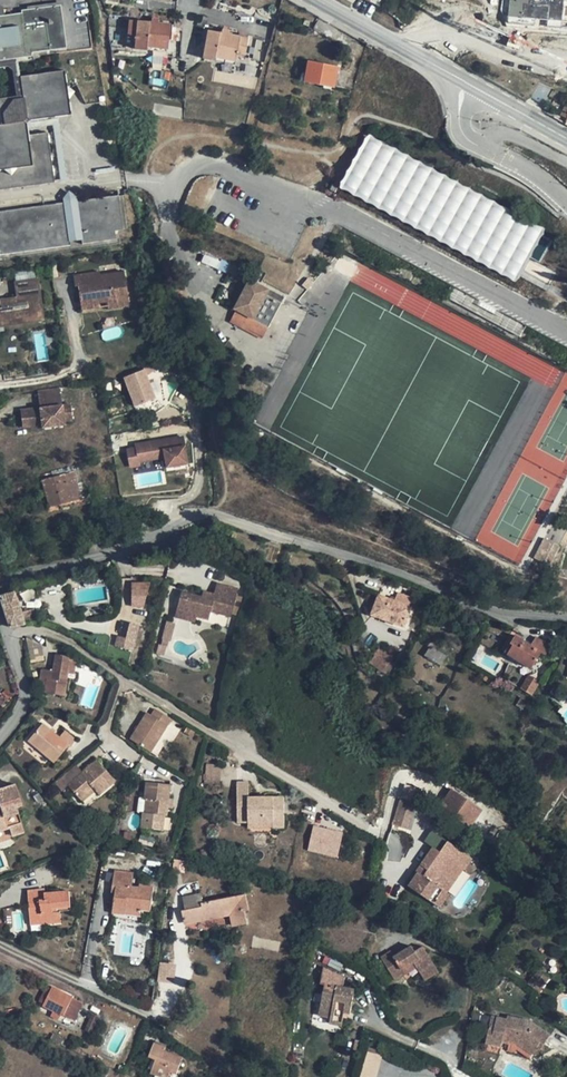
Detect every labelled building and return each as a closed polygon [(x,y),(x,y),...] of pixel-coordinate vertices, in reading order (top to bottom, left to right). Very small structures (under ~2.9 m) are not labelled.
[(566,25),(566,0),(508,0),(508,18),(518,19),(566,25)] [(31,56),(31,49),(49,47),(45,20),(23,23),(22,13),(0,16),(0,60),(31,56)] [(151,23),(130,22),(128,37),(137,38),(136,49),(147,50),(147,46),(167,48),(169,25),(158,24),(151,23)] [(222,34),(208,31),(203,58),(215,60),(215,56),(235,60),(237,53),(245,54),(247,38),(229,35),(222,34)] [(338,68),(308,62),(304,81),(334,87),(338,68)] [(54,182),(48,132),(28,135),(27,124),(24,121),(27,117),(30,120),(58,116),(71,115),(69,100),(75,92),(67,86),(65,70),(20,76),(23,95),(0,99),(0,190),(54,182)] [(553,89),(539,83),(531,98),(543,105),(553,89)] [(338,193),(519,276),(544,223),(363,139),(338,193)] [(77,197),(69,190),(63,199),(63,203),(78,201),(77,197)] [(118,195),(78,201),(63,203),(0,211),(0,254),(70,245),(69,241),(82,240),(82,243),(116,239),(115,230),(123,229),(118,195)] [(247,272),(232,264),(228,272),(243,280),(247,272)] [(103,272),(75,276),(77,286),(79,286),(81,300),(106,297),(108,311),(109,316),(133,313),(127,272),(103,275),(103,272)] [(0,298),(0,327),(44,323),(39,277),(14,279),(16,297),(0,298)] [(269,290),(249,279),(234,309),(236,310),(233,316),(245,323),(248,317),(268,327),(283,297),(269,290)] [(106,297),(81,300),(83,314),(108,311),(106,297)] [(153,394),(147,377),(127,384),(129,389),(135,406),(145,403),(143,398),(153,394)] [(155,398),(153,394),(143,398),(145,403),(155,398)] [(72,421),(70,405),(20,411),(22,427),(41,425),(41,428),(64,425),(64,422),(72,421)] [(184,436),(125,445),(128,466),(164,460),(165,468),(188,464),(184,436)] [(89,495),(81,470),(42,481),(49,506),(89,495)] [(562,549),(556,546),(551,555),(557,558),(562,549)] [(152,591),(146,574),(138,577),(144,594),(152,591)] [(211,613),(231,617),(237,589),(216,585),(213,596),(212,601),(201,598),(181,594),(177,610),(187,612),(186,616),(196,618),(209,621),(211,613)] [(14,592),(0,597),(10,627),(25,623),(23,613),(19,605),(14,592)] [(413,606),(379,593),(372,613),(405,626),(413,606)] [(187,612),(177,610),(175,619),(195,624),(196,618),(186,616),(187,612)] [(165,655),(174,623),(166,621),(157,653),(165,655)] [(135,651),(141,625),(132,623),(128,638),(120,636),(118,647),(135,651)] [(532,645),(516,636),(512,642),(511,644),(513,646),(509,655),(531,669),(542,653),(546,655),(551,646),(537,638),(532,645)] [(38,643),(28,637),(26,637),(28,649),(29,649),(32,663),(45,660),(43,646),(38,643)] [(423,657),(442,665),(447,653),(429,645),(423,657)] [(395,657),(380,647),(369,662),(384,672),(392,661),(395,657)] [(70,656),(56,654),(53,670),(42,669),(40,682),(47,683),(45,693),(65,695),(68,673),(70,656)] [(76,657),(70,656),(68,673),(74,674),(76,657)] [(400,668),(392,661),(384,672),(392,677),(400,668)] [(541,681),(530,674),(521,689),(532,696),(541,681)] [(528,701),(522,698),(518,705),(524,709),(528,701)] [(172,719),(156,709),(152,716),(148,713),(131,739),(152,752),(172,719)] [(427,718),(416,712),(412,718),(424,725),(427,718)] [(59,737),(43,723),(28,741),(40,751),(54,763),(69,745),(71,747),(77,740),(66,730),(59,737)] [(195,732),(188,728),(186,732),(193,736),(195,732)] [(40,751),(28,741),(26,744),(37,754),(40,751)] [(117,782),(98,760),(84,772),(69,785),(81,799),(94,788),(97,791),(100,795),(117,782)] [(223,766),(208,764),(206,786),(220,787),(223,766)] [(62,778),(69,785),(84,772),(77,765),(62,778)] [(62,790),(69,785),(62,778),(56,783),(62,790)] [(171,785),(147,782),(145,799),(146,799),(149,799),(147,813),(144,813),(142,827),(164,830),(166,815),(168,815),(171,785)] [(249,798),(249,783),(238,783),(239,822),(249,822),(275,821),(275,827),(286,827),(285,798),(249,798)] [(16,784),(0,789),(0,804),(1,806),(0,806),(0,831),(10,828),(12,836),(25,832),(17,806),(22,805),(16,784)] [(97,791),(94,788),(81,799),(83,802),(97,791)] [(416,803),(401,799),(393,824),(408,829),(416,803)] [(465,804),(452,822),(467,833),(480,815),(465,804)] [(307,851),(337,858),(344,831),(313,824),(307,851)] [(447,843),(441,838),(435,847),(441,851),(447,843)] [(473,858),(449,841),(447,843),(441,851),(435,847),(422,865),(428,870),(424,876),(436,885),(452,861),(458,865),(464,869),(473,858)] [(151,848),(141,846),(139,854),(148,857),(151,848)] [(458,865),(452,861),(436,885),(442,889),(458,865)] [(134,873),(115,870),(112,893),(116,894),(120,894),(119,901),(115,900),(113,912),(125,914),(125,910),(142,912),(143,909),(151,910),(154,887),(140,885),(139,888),(132,887),(134,873)] [(45,894),(45,889),(29,891),(31,925),(61,923),(60,911),(60,907),(72,906),(70,892),(45,894)] [(250,910),(247,894),(203,903),(202,895),(184,899),(186,911),(183,911),(185,923),(232,913),(235,926),(248,924),(245,911),(250,910)] [(322,926),(314,924),(312,931),(320,933),(322,926)] [(416,951),(412,946),(395,956),(392,951),(381,958),(395,980),(405,974),(402,970),(414,962),(417,967),(425,980),(440,972),(423,947),(416,951)] [(315,952),(309,951),(307,959),(314,960),(315,952)] [(158,979),(174,980),(175,963),(159,962),(158,979)] [(417,967),(414,962),(402,970),(405,974),(417,967)] [(345,978),(324,968),(321,984),(325,985),(319,1015),(331,1018),(330,1023),(343,1026),(344,1018),(345,1013),(349,1013),(351,1013),(356,990),(343,987),(345,978)] [(540,987),(548,976),(539,970),(531,981),(540,987)] [(548,976),(540,987),(542,989),(550,977),(548,976)] [(540,987),(531,981),(528,984),(537,990),(540,987)] [(52,989),(47,986),(40,1002),(45,1004),(52,989)] [(83,1003),(53,988),(52,989),(45,1004),(44,1005),(55,1010),(62,1014),(75,1020),(80,1009),(83,1003)] [(87,1012),(80,1009),(75,1020),(82,1024),(87,1012)] [(62,1014),(55,1010),(51,1016),(59,1021),(62,1014)] [(99,1019),(92,1015),(86,1030),(93,1033),(99,1019)] [(530,1021),(508,1017),(507,1019),(497,1018),(495,1028),(489,1027),(486,1043),(503,1047),(504,1041),(519,1044),(518,1045),(533,1055),(538,1048),(542,1050),(551,1036),(530,1021)] [(64,1038),(54,1033),(51,1040),(61,1045),(64,1038)] [(155,1043),(150,1056),(156,1059),(151,1072),(164,1076),(170,1076),(172,1072),(178,1073),(184,1058),(166,1050),(166,1048),(155,1043)] [(381,1053),(365,1050),(361,1076),(377,1076),(381,1053)]
